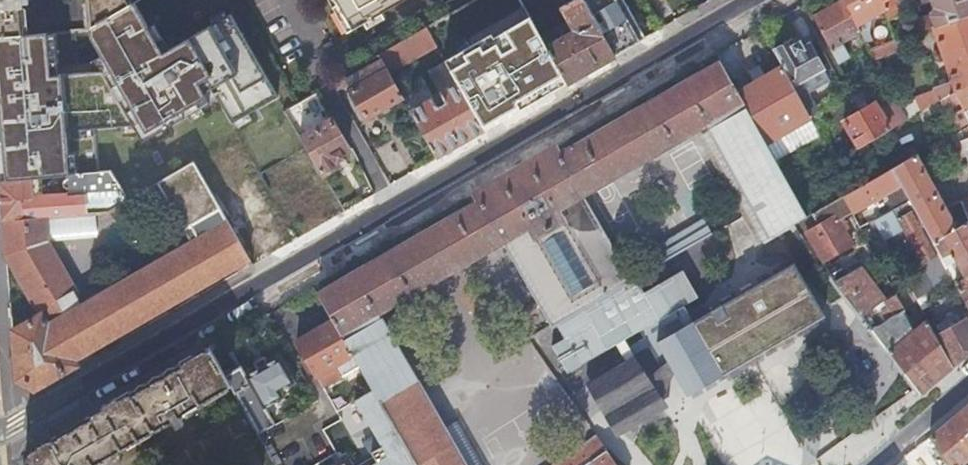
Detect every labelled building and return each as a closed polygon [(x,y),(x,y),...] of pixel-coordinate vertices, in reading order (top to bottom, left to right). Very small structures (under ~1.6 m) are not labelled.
[(87,25),(81,26),(81,21),(32,25),(33,30),(24,31),(22,4),(30,4),(29,0),(0,0),(0,38),(87,30),(140,0),(86,0),(87,25)] [(351,30),(403,0),(334,0),(351,30)] [(463,7),(474,26),(520,0),(475,0),(463,7)] [(563,7),(561,7),(578,38),(575,40),(574,37),(568,35),(547,47),(567,84),(614,57),(582,0),(559,0),(563,7)] [(614,57),(645,39),(623,0),(582,0),(614,57)] [(845,0),(841,0),(812,16),(838,65),(850,58),(842,43),(857,35),(859,39),(864,37),(855,20),(845,0)] [(855,20),(868,14),(870,18),(886,10),(883,1),(883,0),(845,0),(855,20)] [(883,1),(886,10),(888,19),(898,13),(893,4),(896,1),(896,0),(883,0),(883,1)] [(934,7),(931,14),(918,19),(923,31),(932,27),(967,13),(967,0),(932,0),(934,7)] [(0,38),(0,182),(30,179),(35,179),(61,176),(97,173),(94,130),(121,127),(141,126),(146,132),(149,138),(218,99),(232,124),(278,98),(231,15),(170,50),(163,54),(149,28),(134,3),(89,29),(90,37),(102,57),(110,72),(91,73),(58,76),(54,33),(0,38)] [(474,26),(463,7),(428,28),(438,46),(474,26)] [(567,84),(547,47),(527,12),(513,20),(528,46),(533,44),(538,53),(514,67),(534,103),(567,84)] [(967,84),(967,13),(932,27),(940,49),(936,51),(940,61),(944,60),(952,80),(933,87),(934,90),(914,97),(921,111),(940,100),(967,84)] [(155,24),(149,28),(163,54),(170,50),(155,24)] [(895,41),(890,25),(870,33),(875,49),(895,41)] [(791,41),(774,50),(782,66),(793,84),(799,81),(808,76),(812,85),(826,77),(822,69),(808,45),(803,48),(800,42),(794,45),(791,41)] [(488,53),(482,42),(464,52),(460,70),(488,53)] [(488,53),(460,70),(474,95),(480,91),(486,101),(485,102),(498,124),(521,111),(488,53)] [(379,67),(352,83),(355,88),(387,70),(379,56),(359,68),(362,73),(377,64),(379,67)] [(102,57),(90,63),(91,73),(110,72),(102,57)] [(800,220),(807,217),(775,158),(737,91),(720,62),(559,155),(555,147),(496,181),(474,194),(479,203),(318,295),(333,321),(344,341),(382,320),(378,314),(502,242),(551,328),(632,281),(582,195),(706,122),(710,129),(770,237),(800,220)] [(755,81),(737,91),(775,158),(819,133),(813,122),(810,116),(793,84),(782,66),(763,77),(755,81)] [(367,120),(404,99),(387,70),(355,88),(350,91),(367,120)] [(753,76),(755,81),(763,77),(760,72),(753,76)] [(332,83),(337,91),(352,83),(347,75),(332,83)] [(810,116),(818,112),(804,86),(803,87),(799,81),(793,84),(810,116)] [(411,111),(438,159),(485,131),(458,83),(441,93),(445,101),(445,103),(439,107),(436,106),(432,98),(411,111)] [(940,100),(945,110),(960,101),(967,120),(967,84),(940,100)] [(926,121),(945,110),(940,100),(921,111),(926,121)] [(844,120),(859,148),(890,129),(875,103),(844,120)] [(810,116),(813,122),(821,117),(818,112),(810,116)] [(301,138),(323,175),(339,166),(338,163),(345,160),(342,155),(349,151),(332,121),(301,138)] [(141,126),(121,127),(122,135),(146,132),(141,126)] [(770,237),(710,129),(697,136),(741,217),(757,245),(770,237)] [(246,146),(217,162),(260,238),(288,222),(246,146)] [(902,186),(910,201),(922,224),(933,244),(966,223),(967,222),(967,197),(943,208),(917,154),(892,168),(902,186)] [(91,358),(103,351),(100,347),(248,261),(192,165),(160,183),(195,242),(83,307),(47,243),(46,234),(45,219),(2,222),(5,256),(39,316),(12,332),(16,381),(34,391),(76,367),(74,362),(89,353),(91,358)] [(843,196),(852,214),(889,194),(902,186),(892,168),(843,196)] [(104,172),(106,214),(127,202),(110,171),(104,172)] [(106,214),(104,172),(97,173),(61,176),(62,179),(59,180),(57,184),(59,189),(62,190),(63,197),(60,197),(60,196),(36,198),(32,198),(30,179),(0,182),(0,197),(2,222),(45,219),(93,215),(106,214)] [(902,186),(889,194),(896,208),(910,201),(902,186)] [(890,212),(874,221),(881,235),(901,224),(907,236),(913,247),(922,264),(923,264),(936,257),(919,226),(922,224),(910,201),(896,208),(890,212)] [(851,244),(840,225),(836,218),(832,212),(827,214),(830,219),(807,233),(823,260),(851,244)] [(45,219),(46,234),(95,230),(93,215),(45,219)] [(836,218),(840,225),(844,223),(840,216),(836,218)] [(653,268),(710,235),(701,221),(644,254),(653,268)] [(966,223),(933,244),(939,255),(941,258),(943,262),(944,263),(945,266),(956,261),(965,278),(955,284),(967,308),(967,222),(966,223)] [(913,247),(907,236),(903,238),(909,249),(913,247)] [(722,370),(729,366),(777,338),(827,308),(791,249),(694,306),(687,310),(652,331),(654,334),(625,361),(619,351),(577,375),(613,436),(655,411),(635,378),(664,351),(687,391),(722,370)] [(936,257),(923,264),(924,267),(941,258),(939,255),(936,257)] [(941,258),(924,267),(927,272),(944,263),(943,262),(941,258)] [(927,272),(907,282),(916,299),(952,280),(945,266),(944,263),(927,272)] [(882,300),(860,267),(834,282),(848,300),(860,317),(882,300)] [(886,322),(905,312),(897,296),(885,303),(889,309),(882,314),(886,322)] [(885,303),(882,300),(860,317),(867,326),(871,330),(886,322),(882,314),(889,309),(885,303)] [(886,322),(871,330),(914,387),(919,394),(952,367),(936,336),(928,321),(916,331),(905,312),(886,322)] [(382,320),(344,341),(359,367),(370,385),(409,453),(411,457),(415,464),(466,464),(382,320)] [(952,367),(967,353),(967,326),(965,320),(936,336),(952,367)] [(344,341),(333,321),(297,342),(323,389),(359,367),(344,341)] [(230,387),(255,430),(258,436),(274,426),(260,402),(246,376),(224,338),(207,348),(230,387)] [(230,387),(207,348),(35,448),(25,464),(94,464),(230,387)] [(76,367),(91,358),(89,353),(74,362),(76,367)] [(280,357),(267,364),(260,368),(246,376),(260,402),(295,383),(280,357)] [(260,368),(267,364),(265,360),(257,364),(260,368)] [(392,464),(409,453),(370,385),(351,397),(392,464)] [(951,464),(967,464),(965,462),(967,459),(967,405),(930,437),(951,464)] [(606,449),(604,446),(596,435),(553,464),(583,464),(606,449)] [(930,437),(910,455),(917,464),(951,464),(930,437)] [(606,449),(583,464),(617,464),(606,449)]
